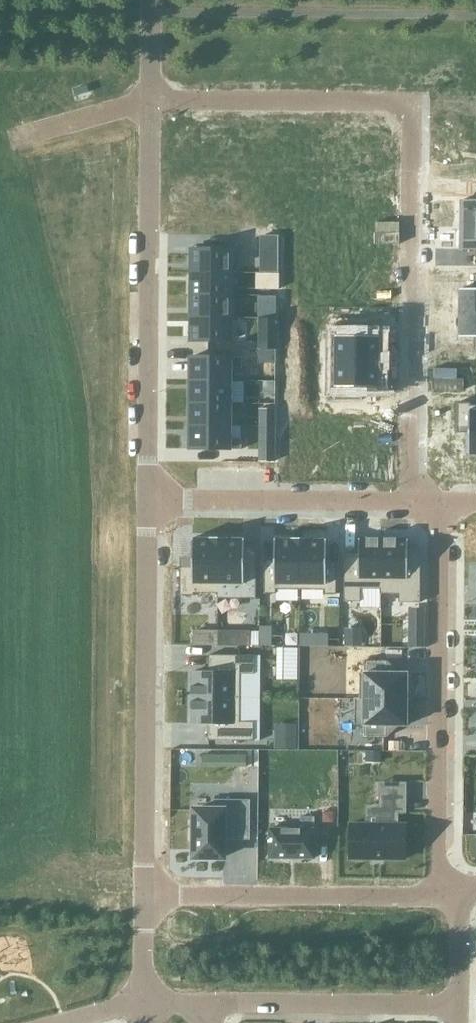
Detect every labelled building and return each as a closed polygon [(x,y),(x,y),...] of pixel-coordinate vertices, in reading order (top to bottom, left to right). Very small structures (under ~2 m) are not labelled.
[(86,84),(72,88),(74,95),(88,91),(86,84)] [(460,115),(460,150),(466,150),(466,162),(464,162),(464,180),(475,180),(475,104),(468,104),(460,104),(460,115)] [(460,224),(475,224),(475,184),(475,200),(460,200),(460,224)] [(459,248),(475,249),(475,264),(475,224),(460,224),(459,248)] [(191,248),(191,271),(231,272),(231,248),(191,248)] [(191,271),(191,294),(231,294),(231,272),(191,271)] [(459,312),(475,312),(475,274),(473,274),(473,288),(459,288),(459,312)] [(191,294),(190,317),(230,317),(231,294),(191,294)] [(459,336),(473,337),(473,351),(475,351),(475,312),(459,312),(459,336)] [(190,317),(190,340),(230,340),(230,317),(190,317)] [(328,335),(328,361),(380,361),(380,352),(378,352),(378,335),(361,335),(361,323),(333,323),(333,335),(328,335)] [(190,356),(190,380),(230,380),(230,367),(241,367),(241,356),(190,356)] [(328,361),(328,399),(361,399),(361,387),(378,387),(378,370),(380,370),(380,361),(328,361)] [(190,380),(190,402),(230,403),(230,402),(244,402),(244,381),(230,381),(230,380),(190,380)] [(190,402),(189,425),(229,425),(230,403),(190,402)] [(456,432),(467,432),(467,455),(475,455),(475,405),(469,405),(469,402),(456,402),(456,432)] [(333,415),(333,467),(381,467),(381,415),(333,415)] [(189,425),(189,448),(241,449),(241,438),(229,438),(229,425),(189,425)] [(179,566),(179,595),(193,595),(193,592),(216,593),(217,592),(218,537),(208,537),(208,538),(192,537),(191,566),(179,566)] [(216,593),(216,597),(255,597),(256,545),(244,545),(244,538),(227,538),(227,537),(218,537),(217,592),(216,593)] [(264,567),(263,593),(275,593),(275,588),(299,588),(300,537),(290,537),(290,538),(274,538),(274,567),(264,567)] [(300,537),(299,588),(324,589),(324,593),(335,593),(336,567),(326,567),(326,539),(309,538),(300,537)] [(344,555),(343,601),(359,601),(359,588),(379,588),(380,588),(381,538),(358,538),(358,555),(344,555)] [(379,588),(379,607),(380,607),(380,593),(398,593),(398,601),(419,602),(420,548),(407,548),(407,538),(381,538),(380,588),(379,588)] [(217,631),(217,645),(249,645),(249,631),(217,631)] [(190,692),(190,693),(192,693),(192,697),(239,697),(240,673),(254,673),(254,654),(208,654),(208,671),(192,671),(192,685),(190,685),(190,686),(192,686),(192,692),(190,692)] [(358,697),(358,698),(406,698),(407,672),(387,672),(387,660),(364,660),(363,672),(359,672),(358,697)] [(190,707),(190,708),(192,708),(191,723),(208,723),(207,739),(253,740),(253,721),(239,721),(239,697),(192,697),(192,700),(190,700),(190,701),(192,701),(192,707),(190,707)] [(354,697),(354,724),(363,724),(363,736),(386,736),(386,724),(406,724),(406,698),(358,698),(358,697),(354,697)] [(349,823),(349,858),(405,858),(405,823),(397,823),(397,811),(405,811),(405,795),(379,795),(379,823),(349,823)] [(191,823),(191,837),(193,837),(193,856),(223,857),(223,835),(249,835),(249,799),(213,799),(213,809),(193,808),(193,823),(191,823)] [(269,828),(269,857),(313,857),(314,816),(302,816),(302,828),(269,828)]
